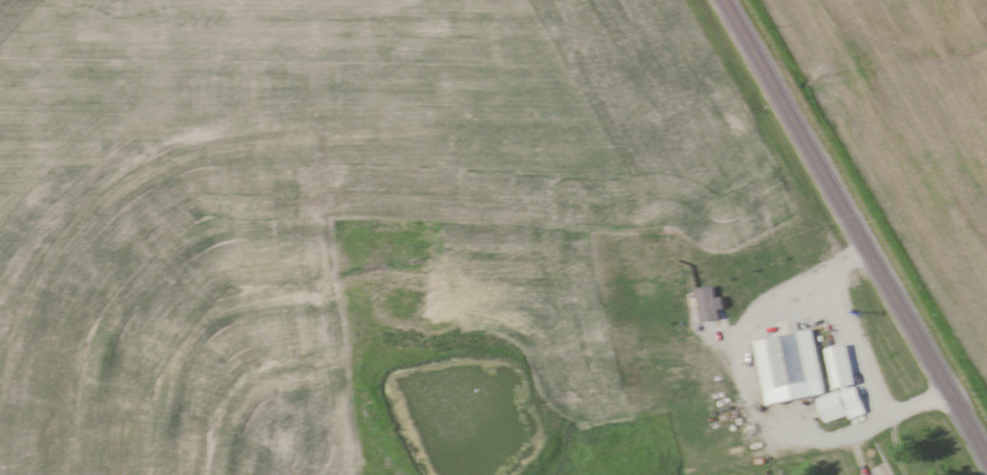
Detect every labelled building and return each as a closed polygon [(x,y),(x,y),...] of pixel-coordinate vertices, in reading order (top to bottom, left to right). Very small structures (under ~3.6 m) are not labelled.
[(822,394),(811,329),(753,339),(764,404),(822,394)] [(824,348),(832,392),(816,395),(821,421),(861,414),(848,344),(824,348)]
